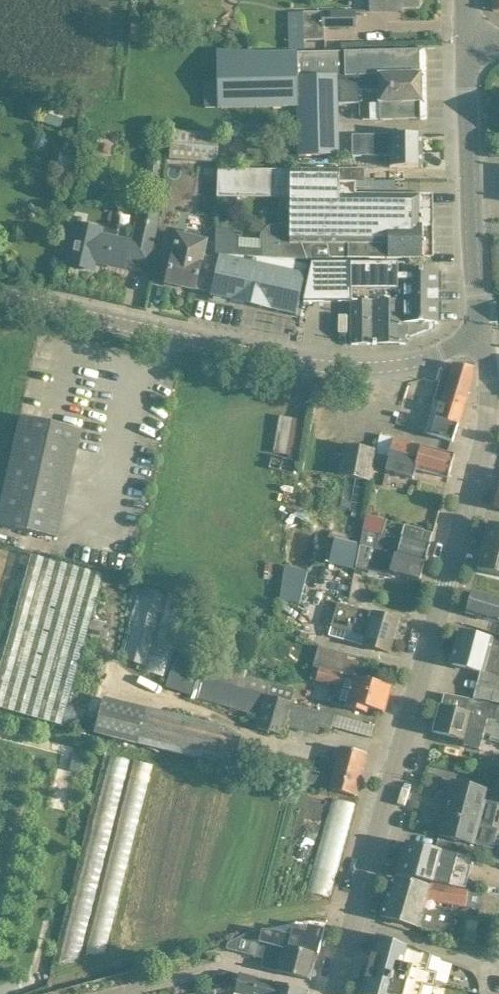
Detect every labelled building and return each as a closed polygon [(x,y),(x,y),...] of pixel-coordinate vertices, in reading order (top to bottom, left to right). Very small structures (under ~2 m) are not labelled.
[(371,11),(387,11),(387,7),(419,7),(418,0),(370,0),(371,11)] [(284,54),(325,53),(323,28),(358,27),(357,11),(329,12),(286,14),(288,40),(284,40),(284,54)] [(382,88),(382,103),(370,103),(370,119),(382,119),(382,121),(422,120),(421,50),(325,53),(284,54),(221,51),(219,82),(204,82),(204,108),(218,108),(218,104),(299,103),(300,155),(338,154),(337,101),(360,101),(360,89),(382,88)] [(172,131),(170,160),(219,164),(221,135),(172,131)] [(392,156),(392,168),(422,167),(422,135),(379,135),(354,134),(353,154),(392,156)] [(161,156),(147,154),(143,197),(158,199),(162,165),(160,165),(161,156)] [(63,156),(58,169),(75,175),(80,162),(63,156)] [(356,182),(364,182),(364,168),(338,169),(338,182),(356,182)] [(293,259),(332,262),(332,259),(423,258),(423,257),(429,257),(429,226),(422,226),(422,225),(418,225),(418,216),(421,216),(421,194),(356,195),(356,182),(338,182),(338,169),(291,170),(291,176),(270,175),(269,205),(290,205),(290,225),(273,225),(270,226),(263,233),(261,237),(260,249),(239,248),(239,238),(230,228),(216,227),(215,254),(220,255),(293,259)] [(221,171),(205,170),(203,187),(220,189),(221,171)] [(240,172),(221,171),(220,189),(239,190),(240,172)] [(124,268),(126,257),(148,262),(158,215),(138,210),(131,243),(103,236),(104,230),(77,224),(68,265),(93,270),(94,262),(124,268)] [(456,254),(455,230),(443,231),(444,254),(456,254)] [(181,234),(176,233),(171,264),(166,283),(195,290),(211,294),(219,259),(203,255),(207,241),(201,239),(197,233),(187,231),(181,234)] [(220,258),(219,259),(211,294),(210,296),(296,315),(306,275),(306,264),(253,257),(244,257),(243,263),(220,258)] [(315,263),(307,301),(351,301),(351,345),(405,345),(405,341),(409,340),(412,339),(414,339),(416,338),(418,337),(420,337),(423,336),(425,335),(427,334),(429,333),(431,332),(435,331),(435,324),(438,324),(438,322),(438,320),(437,320),(437,302),(439,302),(439,301),(438,301),(438,293),(439,293),(439,292),(437,292),(437,274),(438,274),(438,270),(429,270),(405,270),(405,263),(351,263),(315,263)] [(426,432),(454,441),(475,368),(454,362),(448,382),(441,380),(426,432)] [(346,432),(335,432),(333,450),(361,452),(363,419),(347,418),(346,432)] [(19,419),(0,509),(0,525),(60,537),(82,432),(19,419)] [(449,478),(456,455),(395,437),(385,470),(414,478),(417,469),(449,478)] [(335,546),(360,548),(361,520),(336,519),(335,546)] [(483,547),(498,551),(498,527),(489,524),(483,547)] [(402,533),(397,550),(428,559),(433,542),(402,533)] [(289,546),(284,586),(306,588),(310,548),(289,546)] [(477,570),(498,576),(498,551),(483,547),(477,570)] [(391,570),(422,579),(428,559),(397,550),(391,570)] [(30,554),(0,662),(0,707),(60,722),(102,573),(30,554)] [(144,567),(126,641),(151,647),(169,574),(144,567)] [(474,591),(467,613),(498,622),(498,599),(474,591)] [(361,644),(391,653),(401,618),(340,601),(333,626),(364,635),(361,644)] [(498,664),(498,639),(462,628),(452,663),(496,675),(498,664)] [(322,646),(322,662),(346,661),(345,646),(322,646)] [(333,717),(338,694),(294,684),(297,674),(257,665),(256,669),(244,666),(247,656),(243,655),(240,668),(230,665),(225,687),(290,701),(289,706),(333,717)] [(336,685),(349,688),(353,669),(340,667),(336,685)] [(385,718),(394,685),(356,675),(347,708),(385,718)] [(241,732),(106,701),(99,734),(234,764),(241,732)] [(433,733),(485,746),(492,718),(441,705),(433,733)] [(328,789),(357,797),(370,753),(341,745),(328,789)] [(438,835),(476,844),(491,789),(453,779),(438,835)] [(397,873),(431,883),(440,850),(406,841),(397,873)] [(397,873),(391,895),(424,905),(431,883),(397,873)] [(485,876),(485,896),(498,896),(498,876),(485,876)] [(385,917),(418,926),(424,905),(391,895),(385,917)] [(288,935),(285,948),(316,956),(324,927),(310,924),(308,932),(294,928),(292,936),(288,935)] [(363,993),(397,993),(410,942),(378,935),(363,993)] [(278,970),(310,979),(316,956),(285,948),(278,970)] [(309,993),(240,973),(235,993),(239,993),(309,993)]
